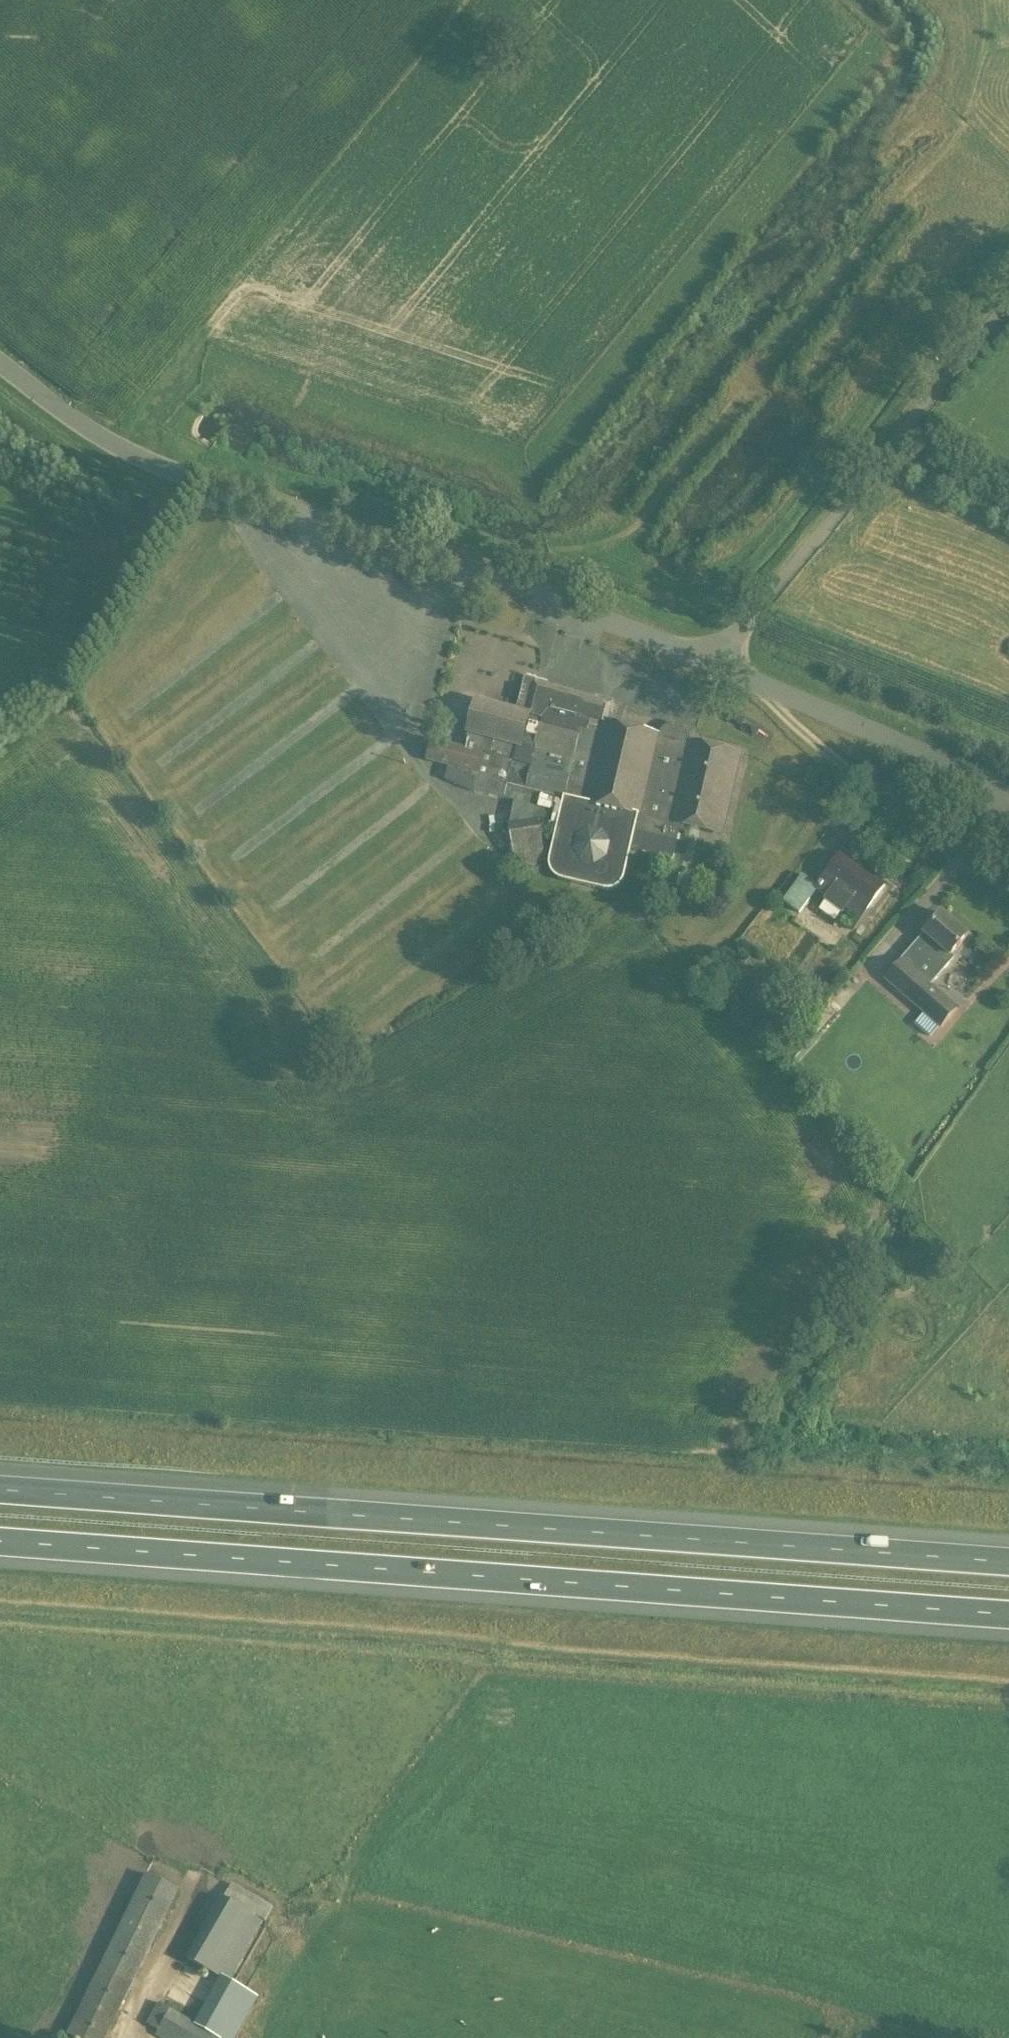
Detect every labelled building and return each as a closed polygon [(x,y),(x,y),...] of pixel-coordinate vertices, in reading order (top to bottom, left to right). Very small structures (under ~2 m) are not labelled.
[(445,780),(471,791),(499,798),(514,801),(509,824),(515,871),(546,867),(541,832),(556,830),(549,860),(548,863),(549,867),(550,870),(552,874),(554,876),(557,879),(561,880),(605,890),(608,891),(611,890),(615,889),(619,886),(622,883),(624,878),(631,848),(672,858),(679,826),(721,835),(740,754),(608,724),(613,702),(596,698),(547,687),(548,684),(534,681),(527,714),(475,702),(465,749),(441,743),(432,741),(427,762),(449,767),(445,780)] [(800,915),(817,891),(855,919),(848,930),(852,933),(859,922),(857,921),(883,886),(858,867),(856,869),(840,857),(818,887),(802,875),(783,902),(800,915)] [(925,934),(902,960),(911,967),(912,966),(933,984),(956,957),(952,954),(967,936),(941,914),(924,934),(925,934)] [(911,967),(893,987),(924,1014),(915,1024),(929,1037),(938,1026),(940,1027),(957,1007),(931,984),(913,969),(911,967)] [(179,1890),(146,1873),(67,2035),(73,2037),(106,2037),(179,1890)] [(230,1980),(263,1921),(265,1922),(274,1907),(231,1882),(187,1959),(219,1978),(194,2022),(159,2003),(147,2023),(158,2031),(155,2035),(160,2037),(237,2037),(259,1997),(230,1980)]
